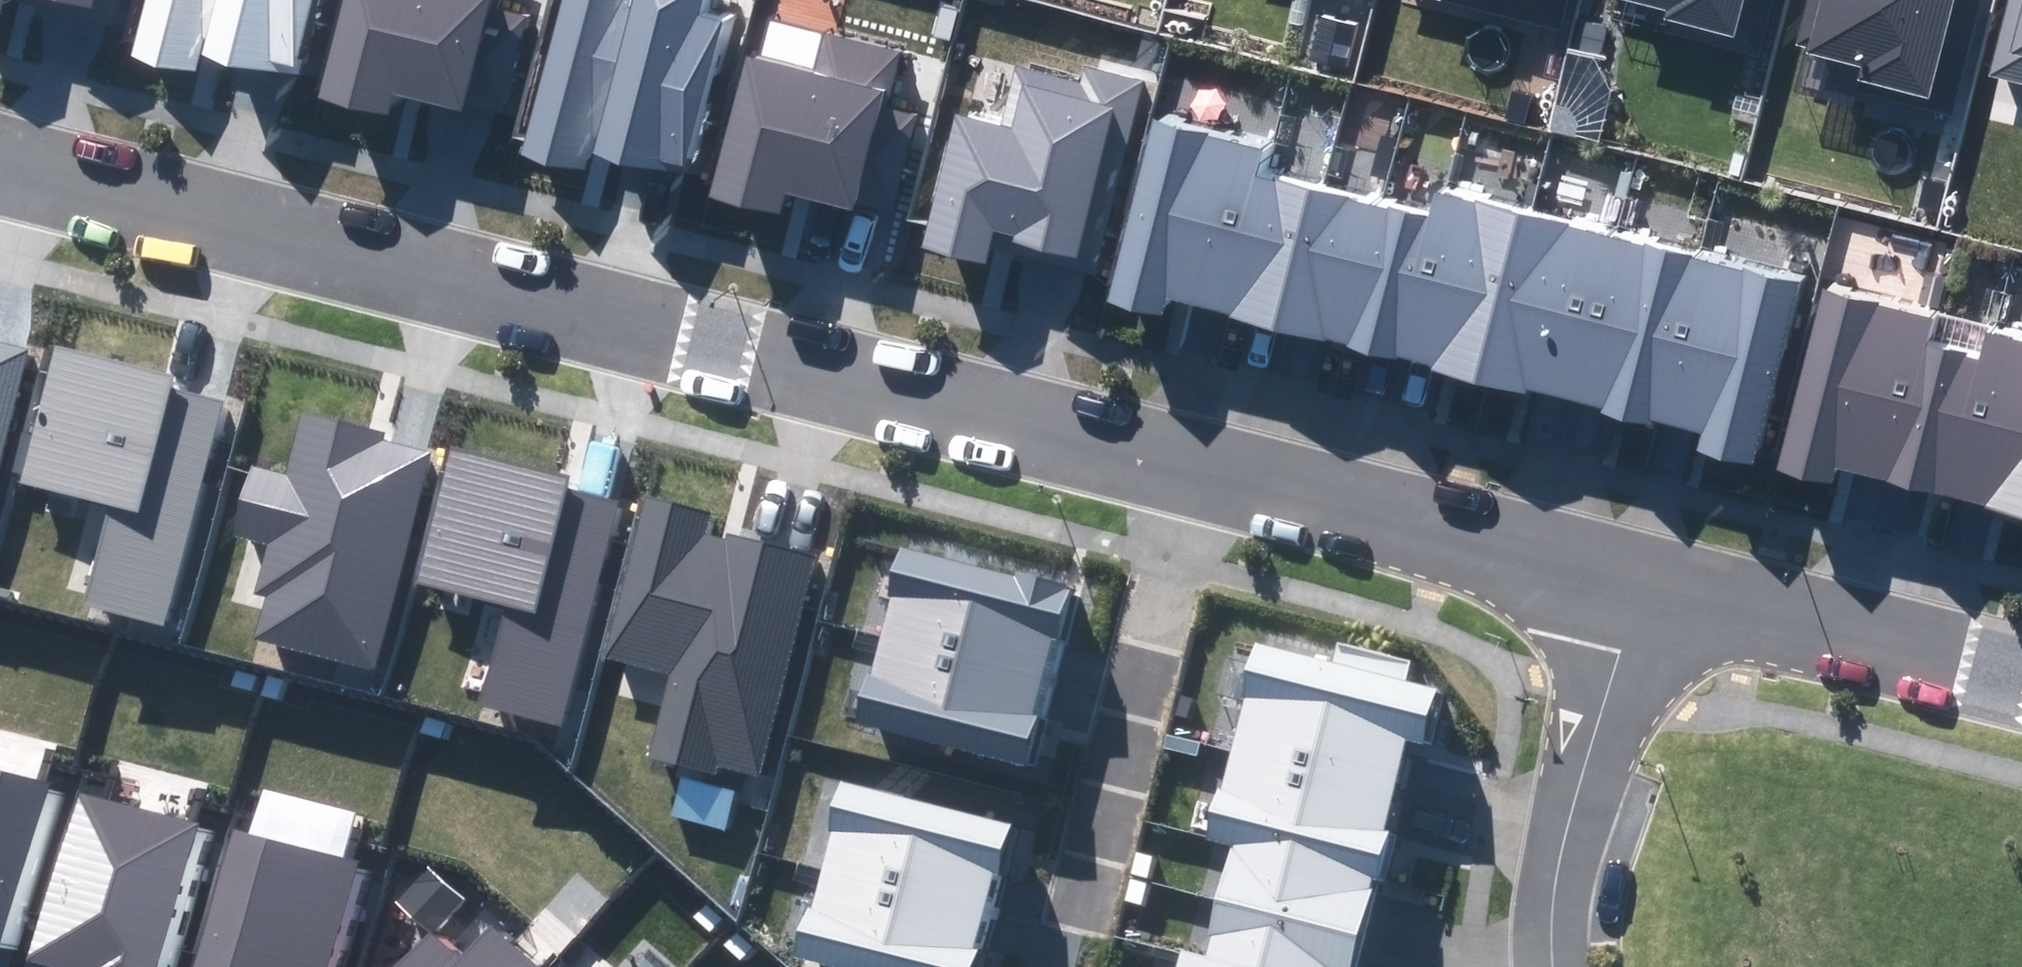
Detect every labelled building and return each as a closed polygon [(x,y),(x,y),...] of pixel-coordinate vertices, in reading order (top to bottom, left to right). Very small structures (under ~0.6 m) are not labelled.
[(81,6),(126,18),(131,0),(57,0),(81,6)] [(205,65),(212,38),(262,52),(305,64),(308,51),(312,51),(326,0),(156,0),(143,47),(205,65)] [(510,105),(535,13),(503,5),(505,0),(361,0),(339,83),(411,102),(417,81),(472,95),(510,105)] [(693,155),(700,156),(738,14),(717,0),(567,0),(528,149),(610,170),(616,145),(660,157),(691,165),(693,155)] [(1569,16),(1573,0),(1503,0),(1569,16)] [(1768,42),(1779,0),(1670,0),(1666,16),(1768,42)] [(1959,99),(1985,0),(1804,0),(1801,12),(1823,17),(1819,33),(1875,47),(1867,76),(1959,99)] [(1999,58),(2021,63),(2021,0),(2013,0),(1999,58)] [(728,185),(800,204),(806,182),(855,195),(895,206),(920,113),(894,106),(911,46),(834,25),(824,61),(766,46),(728,185)] [(1066,241),(1101,250),(1146,71),(1099,59),(1095,75),(1031,59),(1018,110),(978,100),(969,137),(962,135),(950,181),(960,184),(950,221),(998,234),(1004,212),(1027,218),(1024,231),(1066,241)] [(1238,291),(1274,153),(1281,128),(1173,98),(1126,278),(1183,293),(1187,279),(1206,285),(1206,282),(1238,291)] [(1294,306),(1330,168),(1274,153),(1238,291),(1294,306)] [(1346,315),(1354,318),(1390,182),(1330,168),(1294,306),(1345,319),(1346,315)] [(1491,355),(1535,192),(1450,169),(1443,196),(1406,332),(1491,355)] [(1406,332),(1443,196),(1390,182),(1354,318),(1406,332)] [(1583,378),(1627,213),(1535,192),(1491,355),(1544,372),(1545,368),(1583,378)] [(1668,399),(1708,237),(1627,213),(1583,378),(1622,387),(1621,390),(1668,401),(1668,399)] [(1714,427),(1768,440),(1812,263),(1708,237),(1668,399),(1718,411),(1714,427)] [(1940,319),(1946,296),(1838,268),(1791,445),(1847,460),(1850,446),(1871,452),(1872,448),(1903,456),(1940,319)] [(2001,309),(1995,334),(1957,470),(2021,487),(2021,314),(2001,309)] [(1995,334),(1940,319),(1903,456),(1957,470),(1995,334)] [(27,350),(0,343),(0,451),(27,350)] [(84,603),(165,624),(222,402),(202,397),(171,389),(175,376),(56,346),(20,485),(108,507),(84,603)] [(255,639),(373,669),(429,454),(404,447),(381,441),(383,433),(301,412),(285,474),(251,465),(233,536),(266,545),(253,595),(266,598),(255,639)] [(478,703),(560,724),(616,502),(588,495),(565,489),(569,476),(450,446),(414,585),(502,607),(478,703)] [(759,777),(815,556),(775,546),(726,534),(725,540),(703,534),(708,512),(645,497),(604,660),(668,676),(647,757),(717,775),(719,767),(759,777)] [(913,594),(904,630),(1063,670),(1067,651),(1072,634),(1077,635),(1090,584),(1035,570),(1034,572),(923,544),(910,594),(913,594)] [(1063,670),(904,630),(893,670),(890,670),(878,718),(1045,759),(1056,712),(1053,711),(1057,692),(1063,670)] [(1262,697),(1250,742),(1251,744),(1411,784),(1416,762),(1423,734),(1438,738),(1451,686),(1413,677),(1419,657),(1350,640),(1345,658),(1272,639),(1258,696),(1262,697)] [(1411,784),(1251,744),(1241,786),(1237,785),(1225,833),(1248,839),(1388,872),(1393,875),(1405,825),(1401,824),(1405,805),(1411,784)] [(1,945),(19,950),(65,794),(46,789),(48,784),(0,770),(0,946),(1,945)] [(852,824),(843,862),(1004,903),(1009,883),(1013,868),(1017,869),(1030,818),(862,776),(850,823),(852,824)] [(78,790),(29,958),(60,966),(180,966),(219,831),(78,790)] [(192,966),(346,966),(372,873),(357,869),(359,861),(233,827),(231,826),(192,966)] [(1388,872),(1248,839),(1234,895),(1376,930),(1380,911),(1388,872)] [(843,862),(833,902),(829,901),(817,953),(877,966),(992,966),(998,943),(992,942),(998,921),(1004,903),(843,862)] [(1234,895),(1225,931),(1228,932),(1223,951),(1288,966),(1366,966),(1371,950),(1376,930),(1234,895)] [(398,966),(533,966),(489,929),(462,961),(428,932),(398,966)] [(1223,951),(1200,945),(1195,966),(1288,966),(1223,951)]
